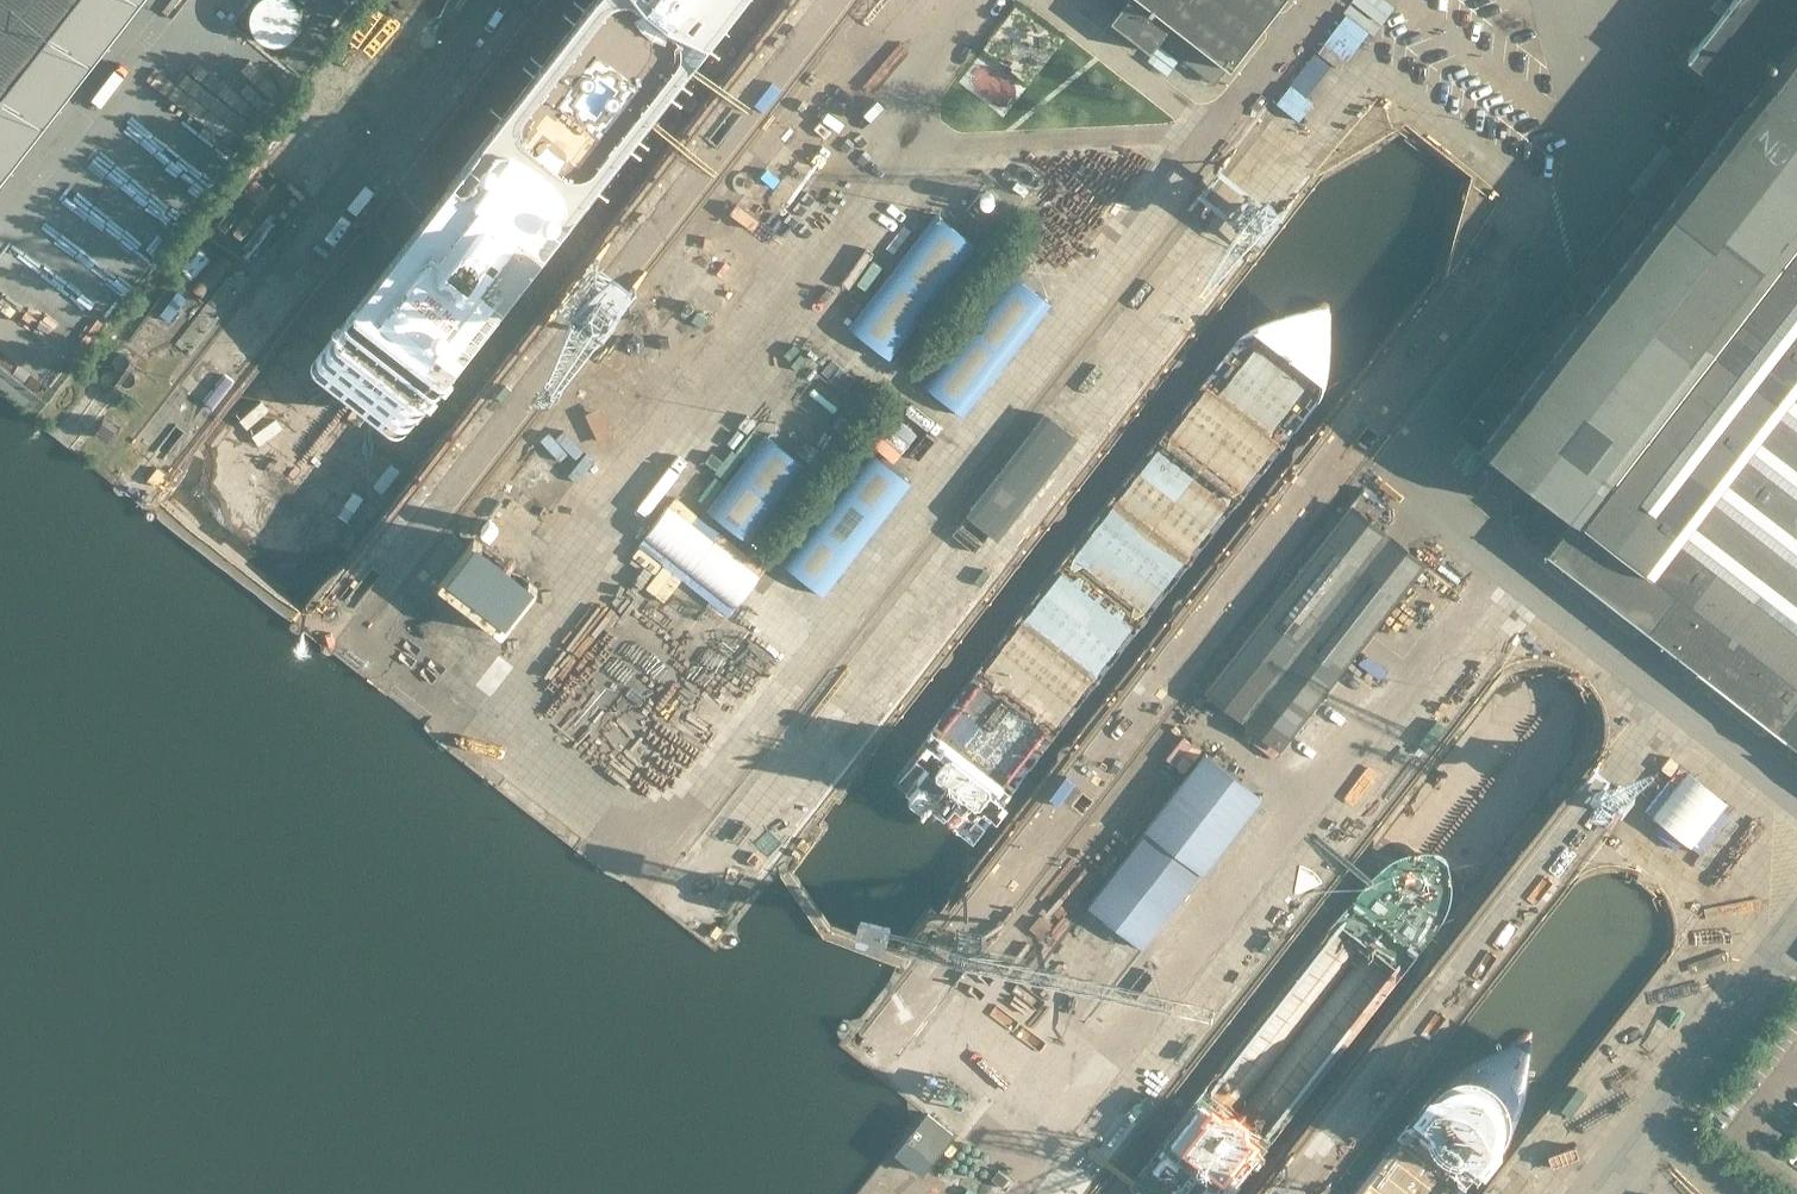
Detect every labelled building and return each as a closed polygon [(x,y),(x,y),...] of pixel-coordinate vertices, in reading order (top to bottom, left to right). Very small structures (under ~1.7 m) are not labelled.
[(77,0),(0,0),(0,99),(77,0)] [(290,40),(294,37),(298,32),(300,27),(302,22),(302,16),(301,11),(299,6),(295,1),(294,0),(258,0),(256,2),(253,7),(251,12),(251,17),(251,23),(253,28),(255,33),(259,37),(263,40),(268,43),(274,44),(279,44),(285,42),(290,40)] [(1283,0),(1107,0),(1120,9),(1111,21),(1151,52),(1159,41),(1215,84),(1228,66),(1230,68),(1283,0)] [(1688,58),(1721,83),(1457,424),(1552,496),(1523,533),(1696,667),(1796,537),(1796,0),(1733,0),(1688,58)] [(849,326),(890,359),(977,246),(936,213),(849,326)] [(214,410),(236,381),(225,373),(203,401),(214,410)] [(1002,533),(1076,438),(1046,414),(971,509),(1002,533)] [(823,595),(912,482),(870,450),(782,562),(823,595)] [(1283,747),(1424,566),(1349,507),(1208,688),(1283,747)] [(1696,667),(1796,746),(1796,537),(1696,667)] [(1147,946),(1262,795),(1206,752),(1090,903),(1147,946)] [(925,1175),(957,1135),(932,1115),(900,1155),(925,1175)]
